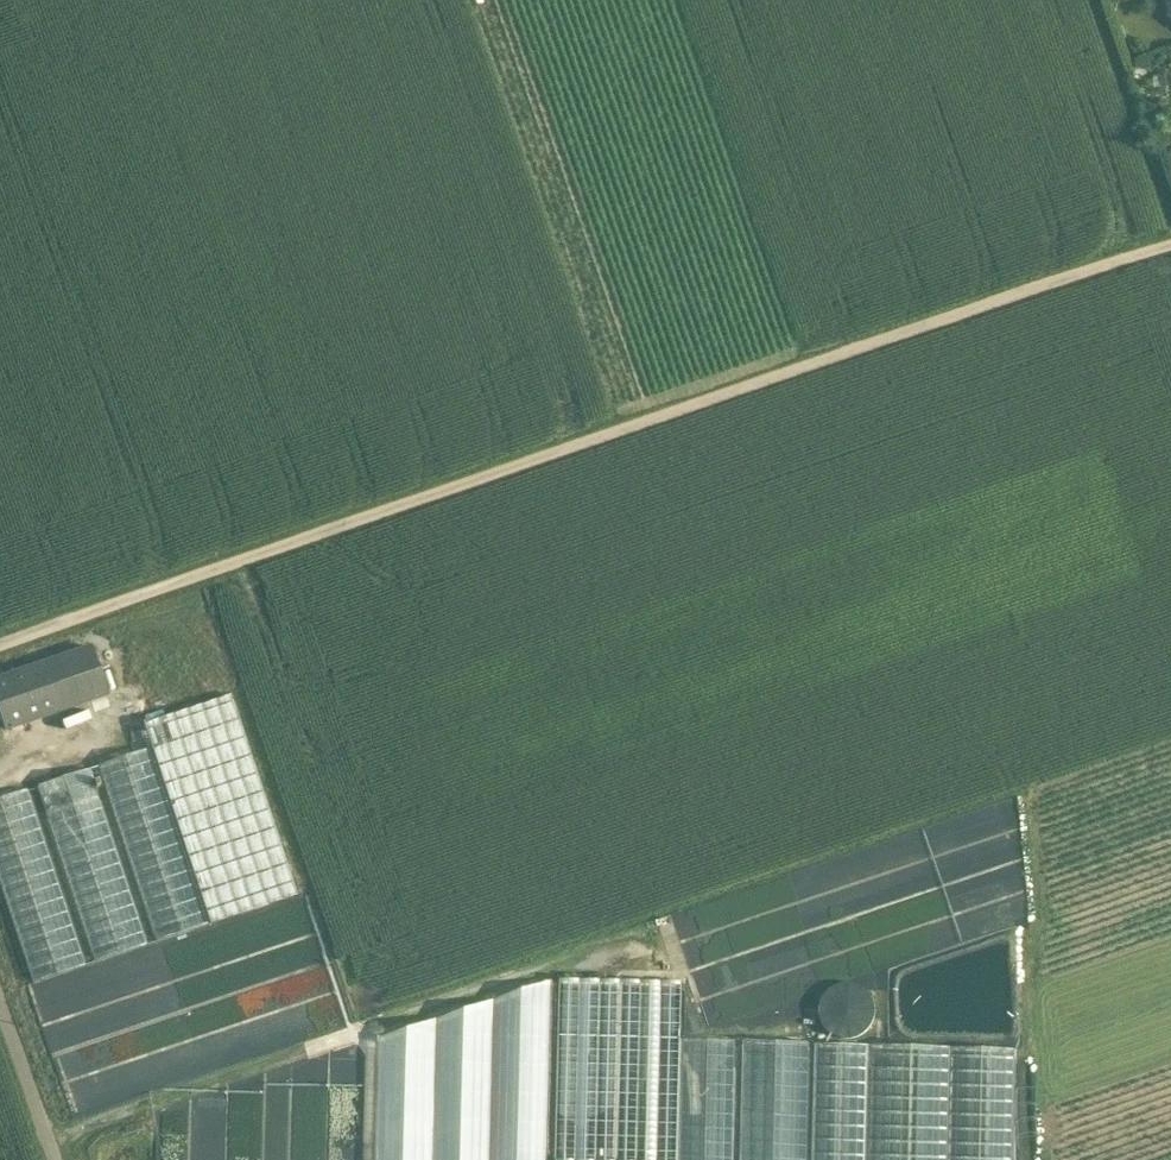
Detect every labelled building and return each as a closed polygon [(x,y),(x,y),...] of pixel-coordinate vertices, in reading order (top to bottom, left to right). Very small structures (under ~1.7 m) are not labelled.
[(0,681),(0,720),(3,730),(108,694),(92,649),(0,681)] [(231,696),(143,725),(151,748),(150,749),(209,925),(297,896),(231,696)] [(209,925),(150,749),(97,766),(156,943),(209,925)] [(93,782),(88,769),(36,787),(95,964),(147,946),(95,789),(100,787),(97,780),(93,782)] [(0,799),(0,885),(33,984),(85,966),(27,790),(0,799)] [(573,980),(560,980),(555,1159),(678,1159),(681,1039),(682,983),(573,980)] [(380,1039),(377,1159),(548,1159),(552,981),(380,1039)] [(682,1039),(678,1159),(733,1159),(736,1041),(682,1039)] [(744,1041),(741,1159),(807,1159),(810,1043),(744,1041)] [(815,1043),(813,1159),(866,1159),(869,1045),(815,1043)] [(869,1045),(866,1159),(948,1159),(951,1047),(869,1045)] [(951,1047),(948,1159),(1013,1159),(1016,1049),(951,1047)]
